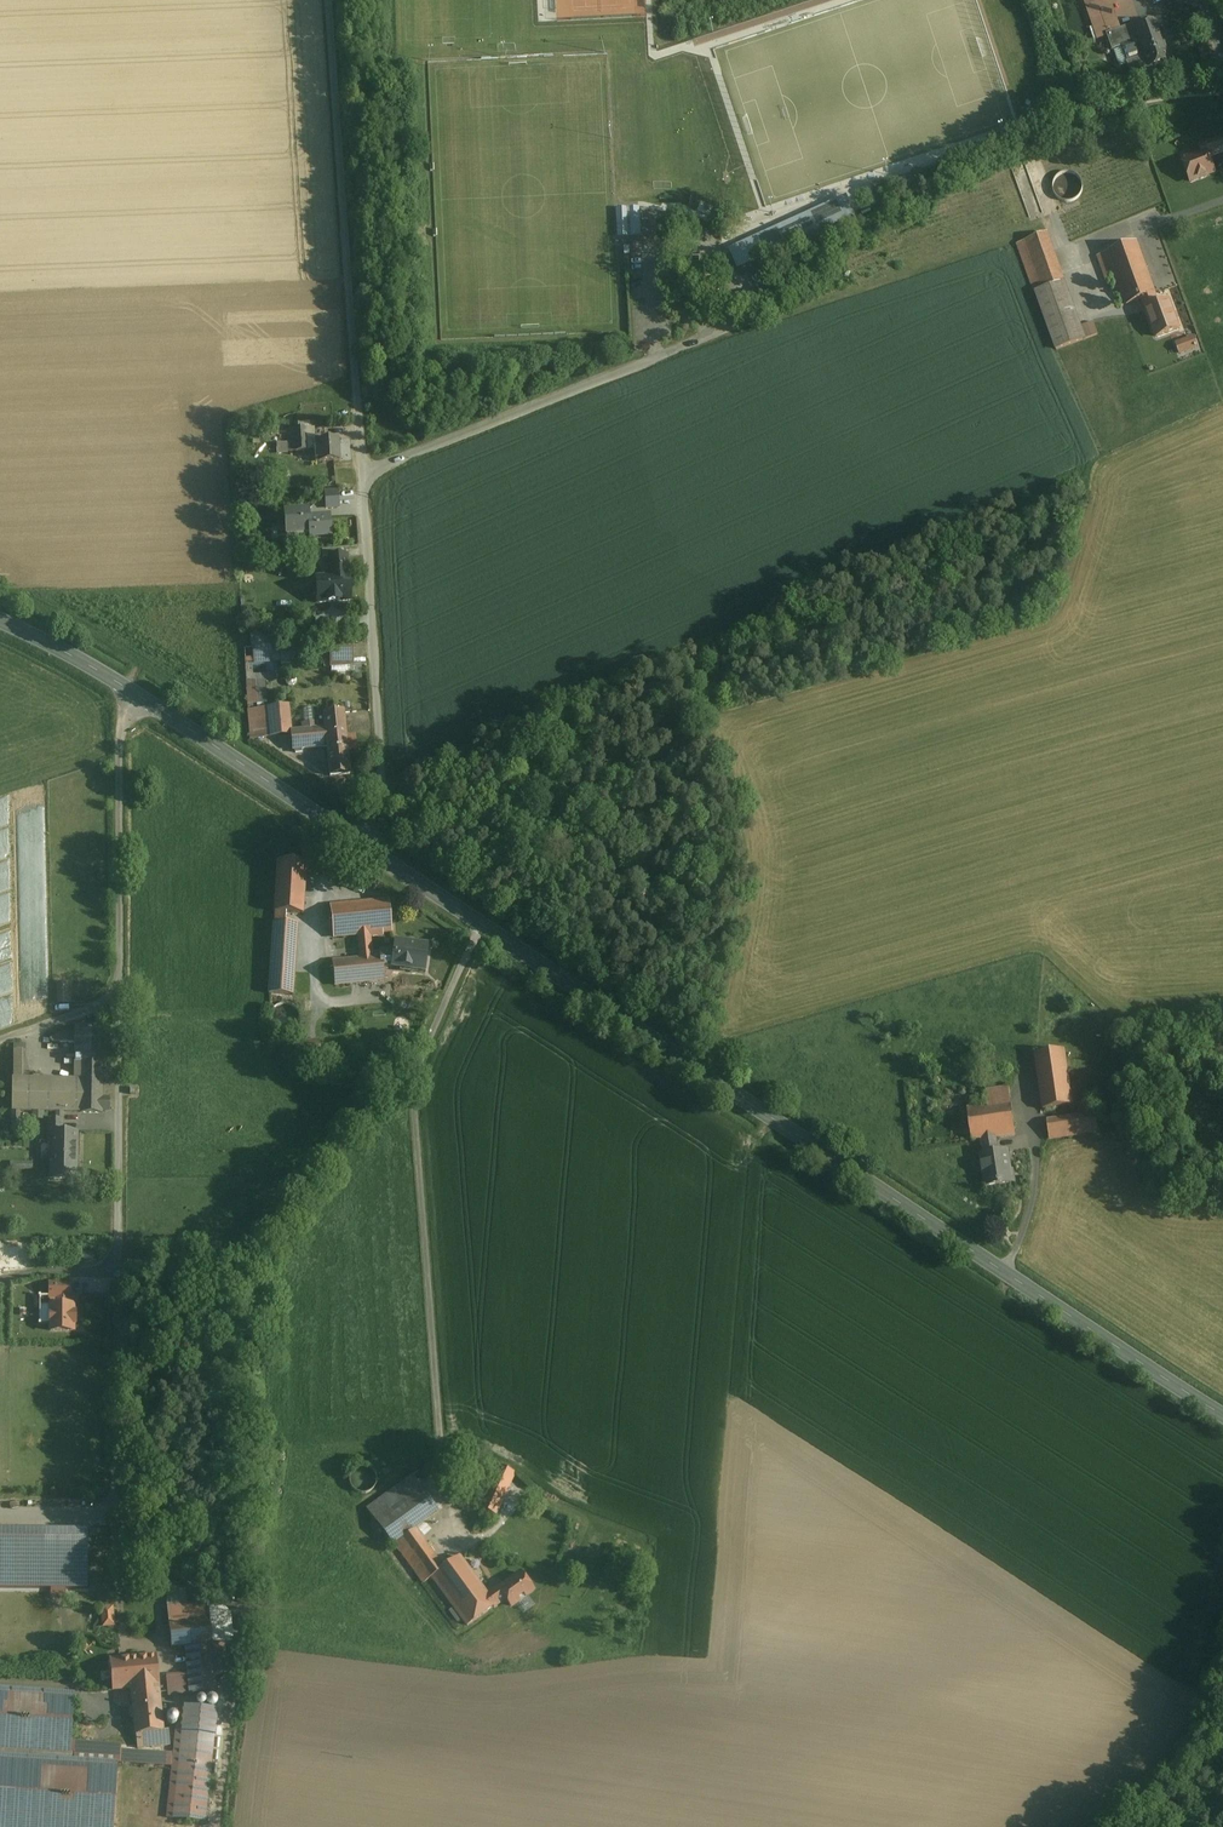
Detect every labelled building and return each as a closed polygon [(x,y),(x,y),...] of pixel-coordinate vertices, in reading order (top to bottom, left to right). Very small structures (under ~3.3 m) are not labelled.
[(1106,0),(1085,7),(1093,28),(1096,27),(1101,39),(1108,37),(1107,36),(1118,33),(1106,0)] [(1156,22),(1139,28),(1138,26),(1118,33),(1107,36),(1108,37),(1112,50),(1133,43),(1139,61),(1128,65),(1133,80),(1144,77),(1144,78),(1146,77),(1146,80),(1156,76),(1153,67),(1170,61),(1156,22)] [(1199,147),(1201,154),(1206,153),(1208,158),(1222,153),(1222,145),(1221,139),(1199,147)] [(1201,154),(1182,161),(1190,183),(1214,174),(1208,158),(1206,153),(1201,154)] [(1075,190),(1081,188),(1078,172),(1058,176),(1063,198),(1076,195),(1075,190)] [(847,201),(821,210),(822,211),(826,223),(833,221),(851,215),(847,201)] [(638,210),(620,211),(621,236),(639,236),(638,210)] [(822,211),(758,240),(765,256),(834,224),(833,221),(826,223),(822,211)] [(735,232),(721,238),(724,244),(737,239),(735,232)] [(1046,234),(1016,244),(1033,293),(1035,292),(1063,282),(1046,234)] [(1135,242),(1097,256),(1107,283),(1117,279),(1126,304),(1142,298),(1153,294),(1154,294),(1135,242)] [(1079,327),(1063,282),(1035,292),(1055,350),(1084,339),(1079,327)] [(1167,302),(1157,306),(1153,294),(1142,298),(1156,337),(1178,329),(1167,302)] [(1092,322),(1079,327),(1084,339),(1097,335),(1092,322)] [(305,430),(286,431),(287,453),(306,452),(305,430)] [(344,438),(345,460),(352,460),(351,438),(344,438)] [(337,440),(317,442),(318,455),(314,455),(315,460),(318,460),(319,463),(339,462),(337,440)] [(337,492),(325,493),(326,501),(338,500),(337,492)] [(338,500),(326,501),(326,509),(339,508),(338,500)] [(308,512),(285,514),(286,529),(286,535),(309,534),(308,520),(309,520),(308,512)] [(309,520),(308,520),(309,534),(309,541),(330,539),(329,519),(309,520)] [(286,529),(271,530),(272,542),(287,541),(286,535),(286,529)] [(345,549),(321,551),(321,559),(333,558),(346,557),(345,549)] [(303,553),(287,554),(288,562),(303,561),(303,553)] [(334,578),(317,579),(319,604),(349,601),(346,557),(333,558),(334,578)] [(352,642),(330,643),(330,652),(331,663),(352,662),(352,642)] [(330,643),(322,644),(322,652),(330,652),(330,643)] [(290,663),(302,662),(301,645),(289,645),(290,663)] [(275,646),(251,648),(252,658),(275,657),(275,646)] [(287,708),(264,710),(266,733),(250,734),(250,739),(288,736),(287,708)] [(343,713),(324,715),(325,731),(291,734),(293,750),(327,747),(329,777),(349,775),(347,751),(345,737),(343,713)] [(354,736),(345,737),(347,751),(355,750),(354,736)] [(306,864),(277,862),(274,913),(303,915),(306,864)] [(360,960),(332,962),(334,986),(382,982),(381,968),(392,967),(394,952),(371,954),(370,938),(382,937),(382,933),(391,932),(388,902),(330,908),(333,938),(357,936),(360,960)] [(273,924),(268,994),(292,996),(297,925),(273,924)] [(426,948),(395,944),(394,952),(392,967),(423,971),(426,948)] [(67,984),(57,985),(57,1005),(68,1004),(67,984)] [(108,1033),(67,1032),(51,1038),(51,1044),(74,1044),(73,1079),(81,1079),(81,1064),(102,1064),(102,1070),(107,1070),(108,1033)] [(22,1052),(13,1051),(12,1112),(33,1112),(33,1093),(80,1094),(81,1079),(73,1079),(22,1079),(22,1052)] [(1063,1051),(1035,1055),(1043,1111),(1072,1107),(1063,1051)] [(102,1064),(81,1064),(81,1079),(80,1094),(33,1093),(33,1112),(62,1112),(62,1113),(80,1113),(101,1114),(101,1111),(109,1111),(109,1099),(101,1099),(102,1070),(102,1064)] [(1008,1090),(985,1093),(988,1109),(1010,1105),(1008,1090)] [(988,1109),(967,1112),(971,1141),(981,1140),(995,1138),(1015,1135),(1010,1105),(988,1109)] [(1095,1115),(1046,1123),(1049,1141),(1098,1133),(1095,1115)] [(62,1121),(49,1121),(48,1144),(50,1144),(50,1179),(76,1180),(77,1134),(62,1134),(62,1121)] [(997,1154),(995,1138),(981,1140),(984,1156),(980,1156),(985,1188),(1010,1184),(1008,1172),(1010,1172),(1007,1152),(997,1154)] [(218,1244),(211,1244),(212,1251),(198,1252),(199,1262),(219,1261),(218,1244)] [(50,1285),(50,1298),(58,1298),(69,1298),(69,1285),(50,1285)] [(69,1298),(58,1298),(58,1307),(40,1307),(40,1325),(50,1325),(50,1332),(74,1332),(74,1325),(76,1325),(76,1314),(74,1314),(74,1307),(69,1307),(69,1298)] [(498,1467),(479,1509),(494,1516),(514,1474),(498,1467)] [(412,1477),(365,1510),(375,1523),(421,1489),(412,1477)] [(421,1489),(375,1523),(391,1546),(393,1544),(413,1530),(437,1512),(421,1489)] [(0,1526),(0,1591),(51,1592),(70,1593),(89,1593),(88,1527),(0,1526)] [(413,1530),(393,1544),(404,1559),(424,1544),(413,1530)] [(424,1544),(404,1559),(423,1585),(432,1579),(431,1578),(442,1570),(442,1569),(424,1544)] [(485,1596),(458,1558),(442,1569),(442,1570),(431,1578),(432,1579),(454,1610),(461,1619),(466,1627),(493,1609),(492,1608),(493,1607),(485,1596)] [(532,1592),(519,1574),(498,1589),(497,1587),(485,1596),(493,1607),(505,1600),(511,1608),(532,1592)] [(185,1588),(165,1590),(166,1609),(188,1607),(185,1588)] [(70,1593),(51,1592),(51,1606),(69,1607),(70,1593)] [(188,1607),(166,1609),(168,1626),(209,1622),(208,1610),(207,1604),(188,1607)] [(114,1606),(101,1607),(102,1628),(115,1627),(114,1606)] [(230,1608),(208,1610),(211,1645),(233,1644),(230,1608)] [(461,1619),(454,1610),(449,1614),(456,1623),(461,1619)] [(209,1622),(168,1626),(170,1649),(185,1647),(211,1645),(209,1622)] [(211,1645),(185,1647),(187,1674),(189,1695),(215,1692),(214,1675),(226,1673),(224,1645),(211,1645)] [(155,1657),(110,1661),(113,1691),(131,1690),(157,1687),(155,1657)] [(167,1696),(189,1695),(187,1674),(165,1676),(167,1696)] [(157,1687),(131,1690),(135,1735),(162,1732),(157,1687)] [(72,1757),(72,1740),(73,1694),(0,1690),(0,1752),(72,1757)] [(196,1710),(198,1710),(200,1709),(202,1708),(203,1706),(204,1704),(204,1702),(203,1700),(202,1698),(200,1697),(198,1696),(195,1697),(193,1698),(192,1699),(191,1701),(191,1703),(191,1705),(192,1707),(194,1709),(196,1710)] [(209,1711),(211,1711),(214,1711),(216,1710),(218,1708),(219,1705),(219,1703),(218,1700),(217,1698),(214,1697),(212,1696),(209,1696),(207,1697),(205,1699),(204,1701),(203,1704),(204,1706),(205,1708),(207,1710),(209,1711)] [(91,1701),(81,1701),(82,1712),(92,1712),(91,1701)] [(221,1708),(177,1705),(175,1719),(172,1754),(171,1769),(166,1820),(208,1824),(221,1708)] [(173,1714),(171,1713),(168,1713),(166,1713),(164,1715),(163,1716),(162,1719),(162,1721),(163,1723),(164,1725),(166,1726),(168,1727),(171,1727),(173,1726),(175,1724),(176,1722),(176,1719),(176,1717),(174,1715),(173,1714)] [(162,1732),(135,1735),(137,1750),(169,1747),(168,1731),(162,1732)] [(122,1744),(72,1740),(71,1761),(120,1766),(121,1750),(122,1744)] [(172,1754),(121,1750),(120,1766),(171,1769),(172,1754)] [(0,1755),(0,1826),(114,1826),(117,1765),(71,1761),(0,1755)]
